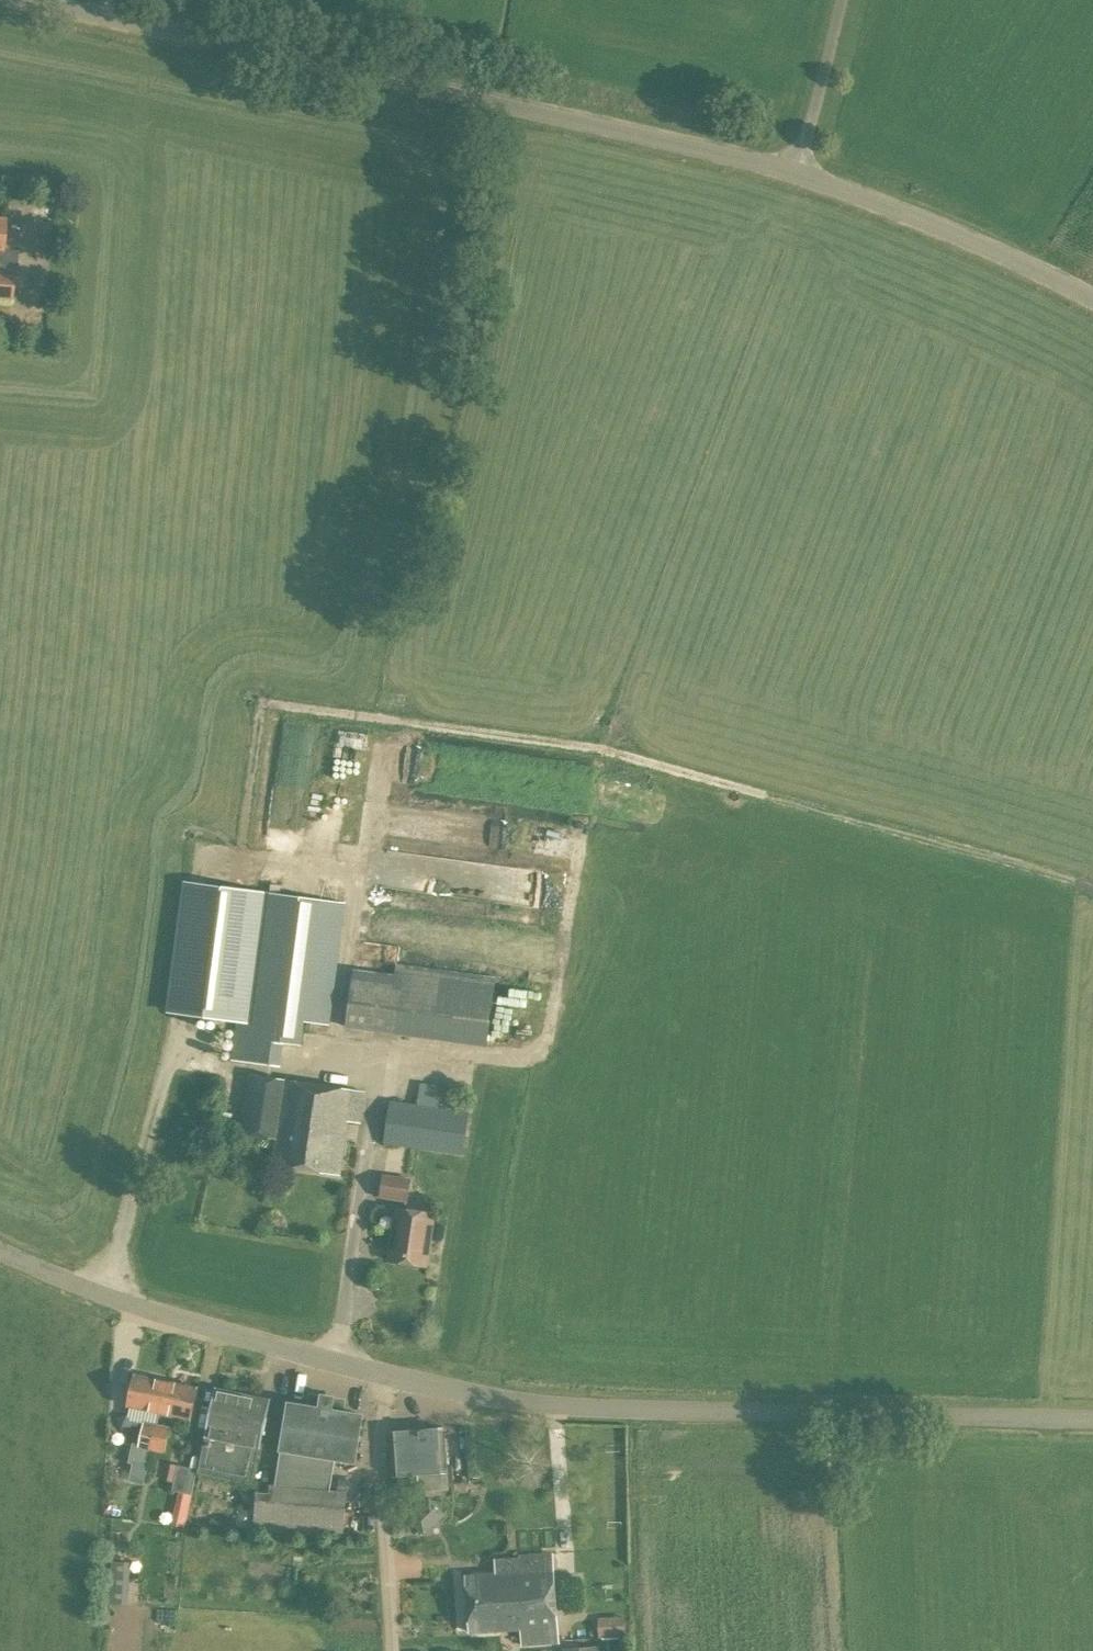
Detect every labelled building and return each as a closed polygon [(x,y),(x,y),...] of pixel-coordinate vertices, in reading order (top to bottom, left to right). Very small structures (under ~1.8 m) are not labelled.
[(0,216),(0,297),(11,297),(13,275),(16,275),(17,251),(3,250),(5,217),(0,216)] [(329,1026),(346,905),(189,883),(171,1013),(237,1022),(231,1061),(279,1067),(285,1020),(329,1026)] [(396,965),(393,983),(352,979),(345,1028),(378,1033),(378,1032),(440,1040),(487,1046),(495,978),(396,965)] [(276,1138),(272,1165),(341,1174),(349,1121),(362,1123),(366,1092),(249,1076),(241,1133),(276,1138)] [(469,1111),(390,1100),(383,1143),(464,1154),(469,1111)] [(380,1197),(408,1202),(412,1178),(384,1173),(380,1197)] [(426,1266),(434,1213),(397,1207),(389,1260),(426,1266)] [(160,1412),(166,1380),(134,1373),(127,1406),(160,1412)] [(166,1380),(160,1412),(192,1419),(199,1386),(166,1380)] [(270,1399),(215,1387),(198,1472),(253,1483),(270,1399)] [(281,1450),(275,1484),(270,1484),(269,1493),(256,1491),(254,1529),(344,1537),(348,1491),(338,1490),(330,1489),(335,1459),(356,1463),(364,1414),(333,1409),(320,1407),(289,1402),(281,1450)] [(170,1427),(144,1421),(138,1446),(129,1444),(126,1459),(135,1461),(134,1467),(147,1470),(151,1452),(163,1455),(170,1427)] [(390,1432),(394,1492),(448,1488),(443,1428),(390,1432)] [(191,1494),(197,1468),(178,1464),(175,1476),(172,1476),(171,1481),(174,1482),(173,1490),(191,1494)] [(338,1490),(348,1491),(350,1491),(351,1479),(339,1479),(338,1490)] [(407,1516),(426,1534),(447,1512),(428,1494),(407,1516)] [(110,1550),(109,1592),(122,1593),(123,1551),(110,1550)] [(523,1557),(521,1557),(522,1574),(518,1574),(520,1611),(527,1611),(528,1628),(534,1628),(535,1645),(559,1643),(553,1552),(523,1555),(523,1557)] [(522,1574),(521,1557),(496,1558),(497,1573),(466,1575),(470,1633),(522,1630),(523,1646),(535,1645),(534,1628),(528,1628),(527,1611),(520,1611),(518,1574),(522,1574)] [(597,1636),(622,1637),(622,1616),(598,1616),(597,1636)]
